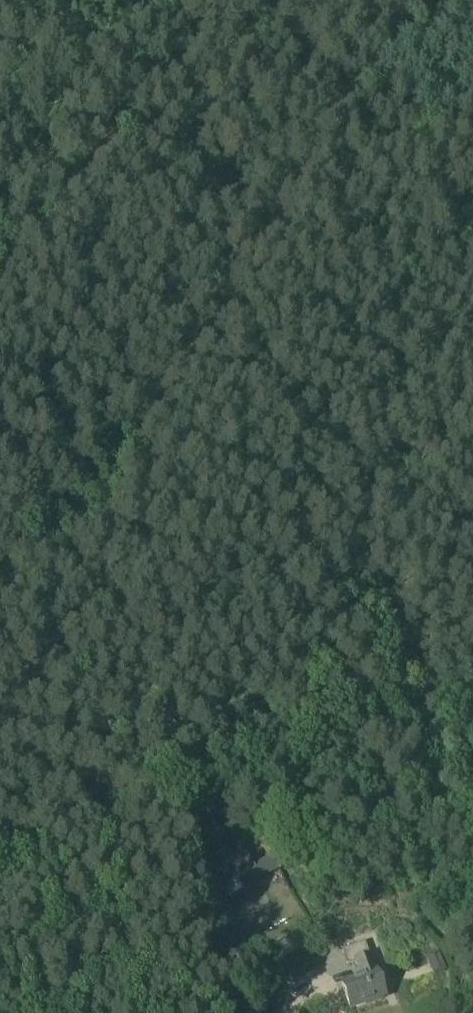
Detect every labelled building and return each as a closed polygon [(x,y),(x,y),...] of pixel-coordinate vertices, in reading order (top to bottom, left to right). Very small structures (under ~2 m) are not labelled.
[(234,867),(245,887),(278,870),(272,858),(251,869),(246,860),(234,867)] [(226,899),(242,892),(237,880),(221,886),(226,899)] [(362,980),(342,987),(351,1012),(385,1000),(377,975),(376,975),(365,945),(343,952),(348,967),(357,963),(362,980)]
